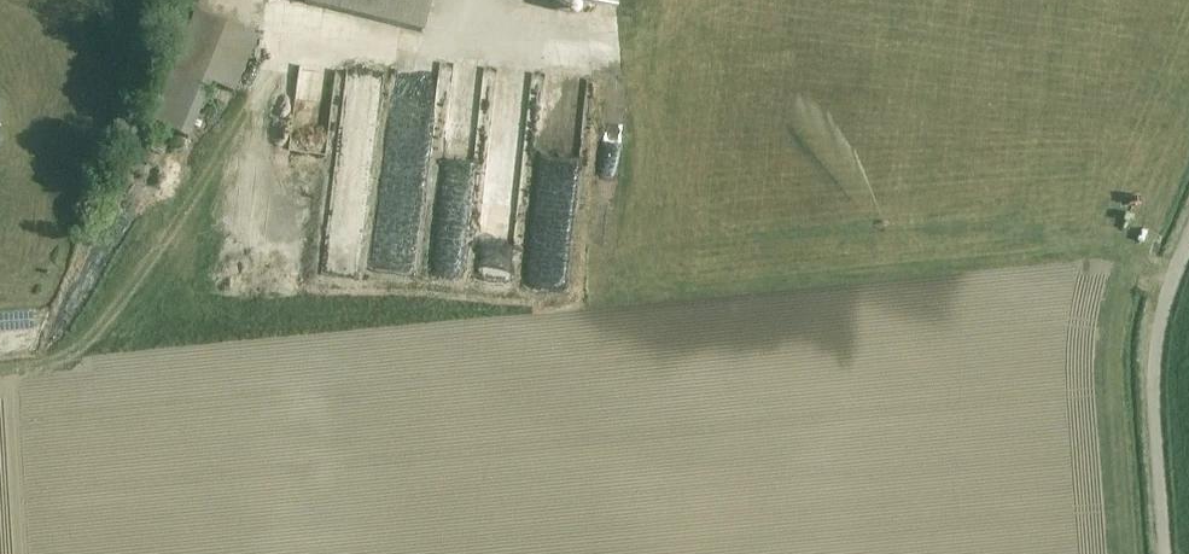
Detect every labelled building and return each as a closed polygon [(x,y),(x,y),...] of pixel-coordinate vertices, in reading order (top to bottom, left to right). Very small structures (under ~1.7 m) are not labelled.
[(429,0),(301,0),(300,1),(422,31),(429,0)] [(150,122),(187,137),(210,82),(232,91),(255,35),(195,11),(150,122)] [(372,65),(337,61),(320,250),(354,253),(372,65)]
